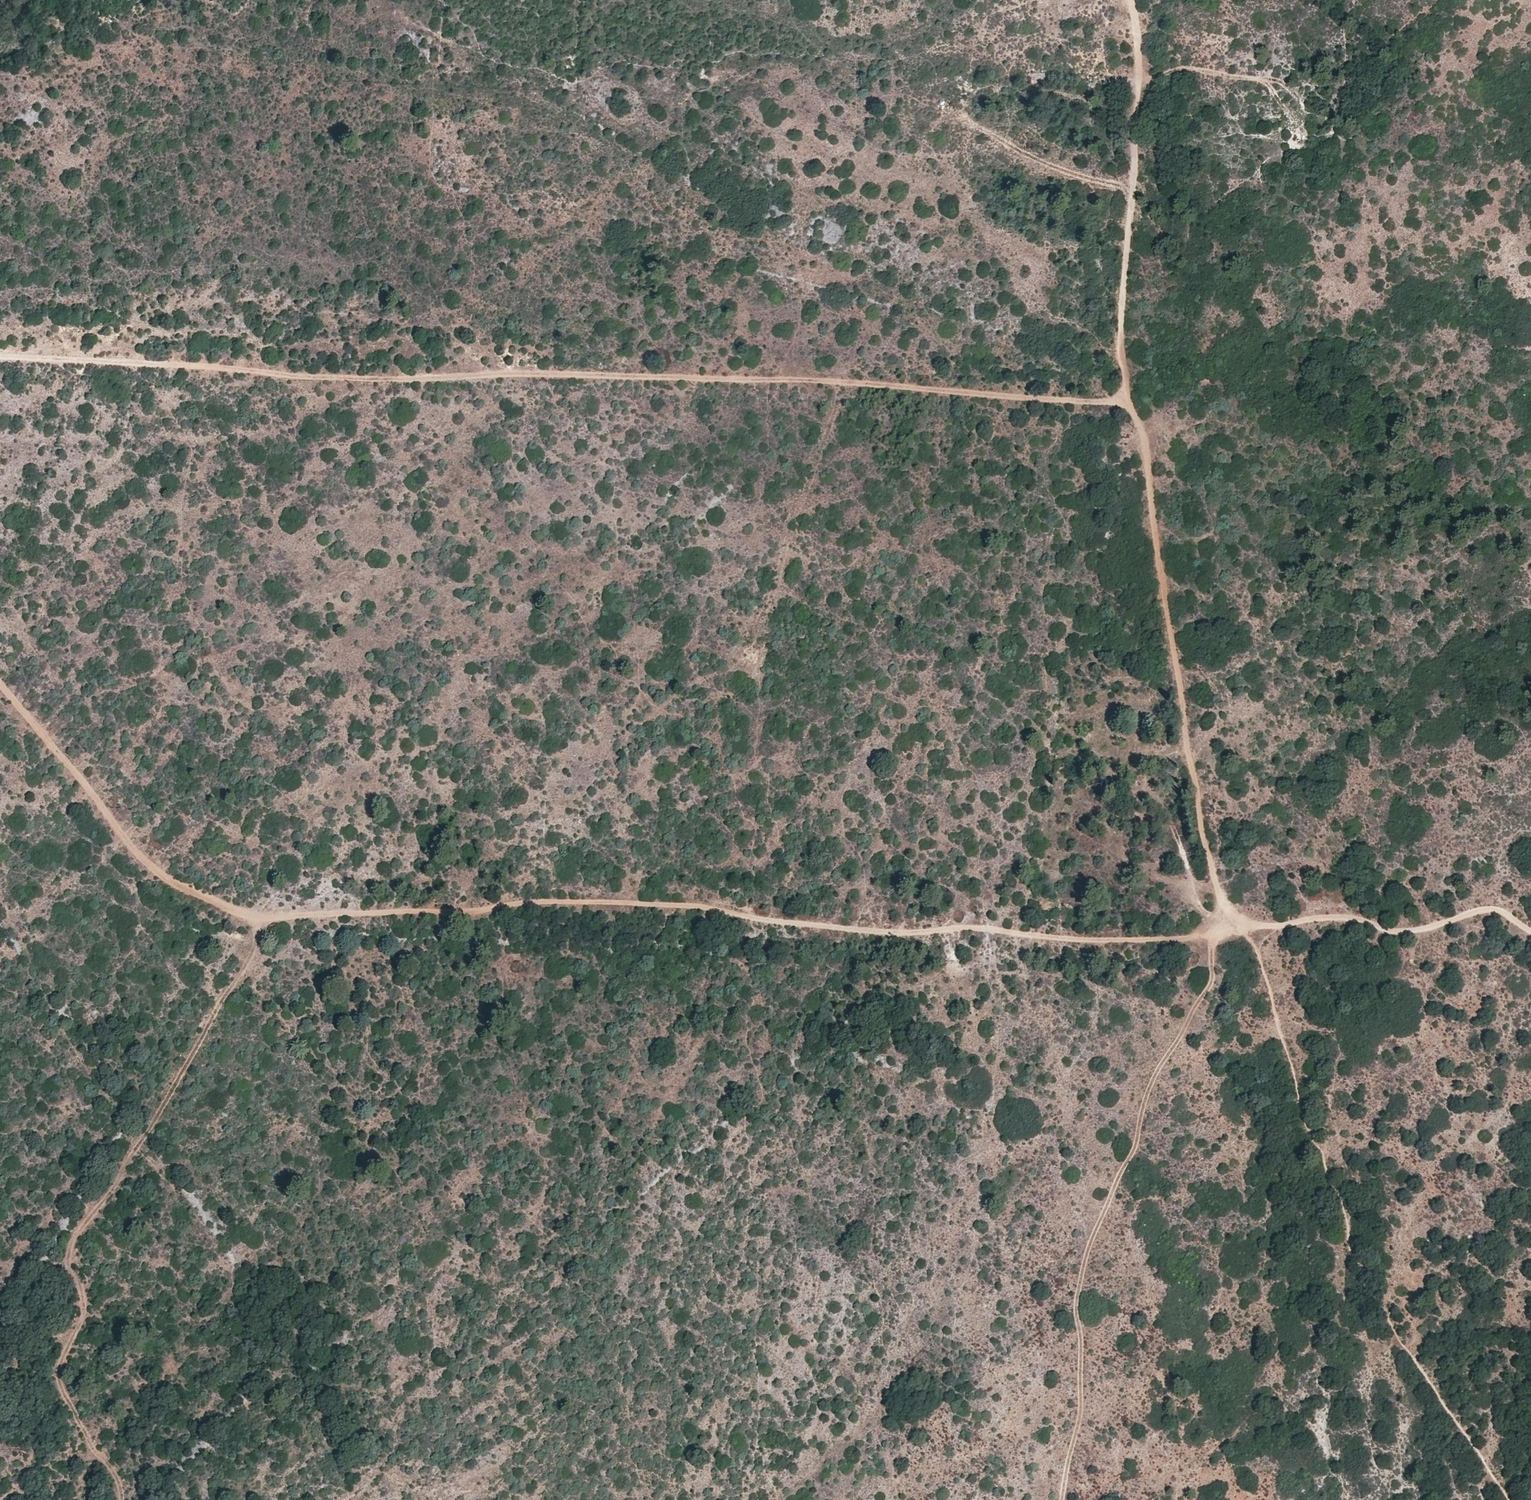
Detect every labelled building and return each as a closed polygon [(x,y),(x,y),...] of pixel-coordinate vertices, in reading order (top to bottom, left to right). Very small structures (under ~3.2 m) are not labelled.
[(1164,723),(1164,728),(1166,728),(1167,743),(1173,742),(1172,727),(1170,727),(1170,723),(1164,723)] [(1124,744),(1117,759),(1122,762),(1130,746),(1124,744)]
